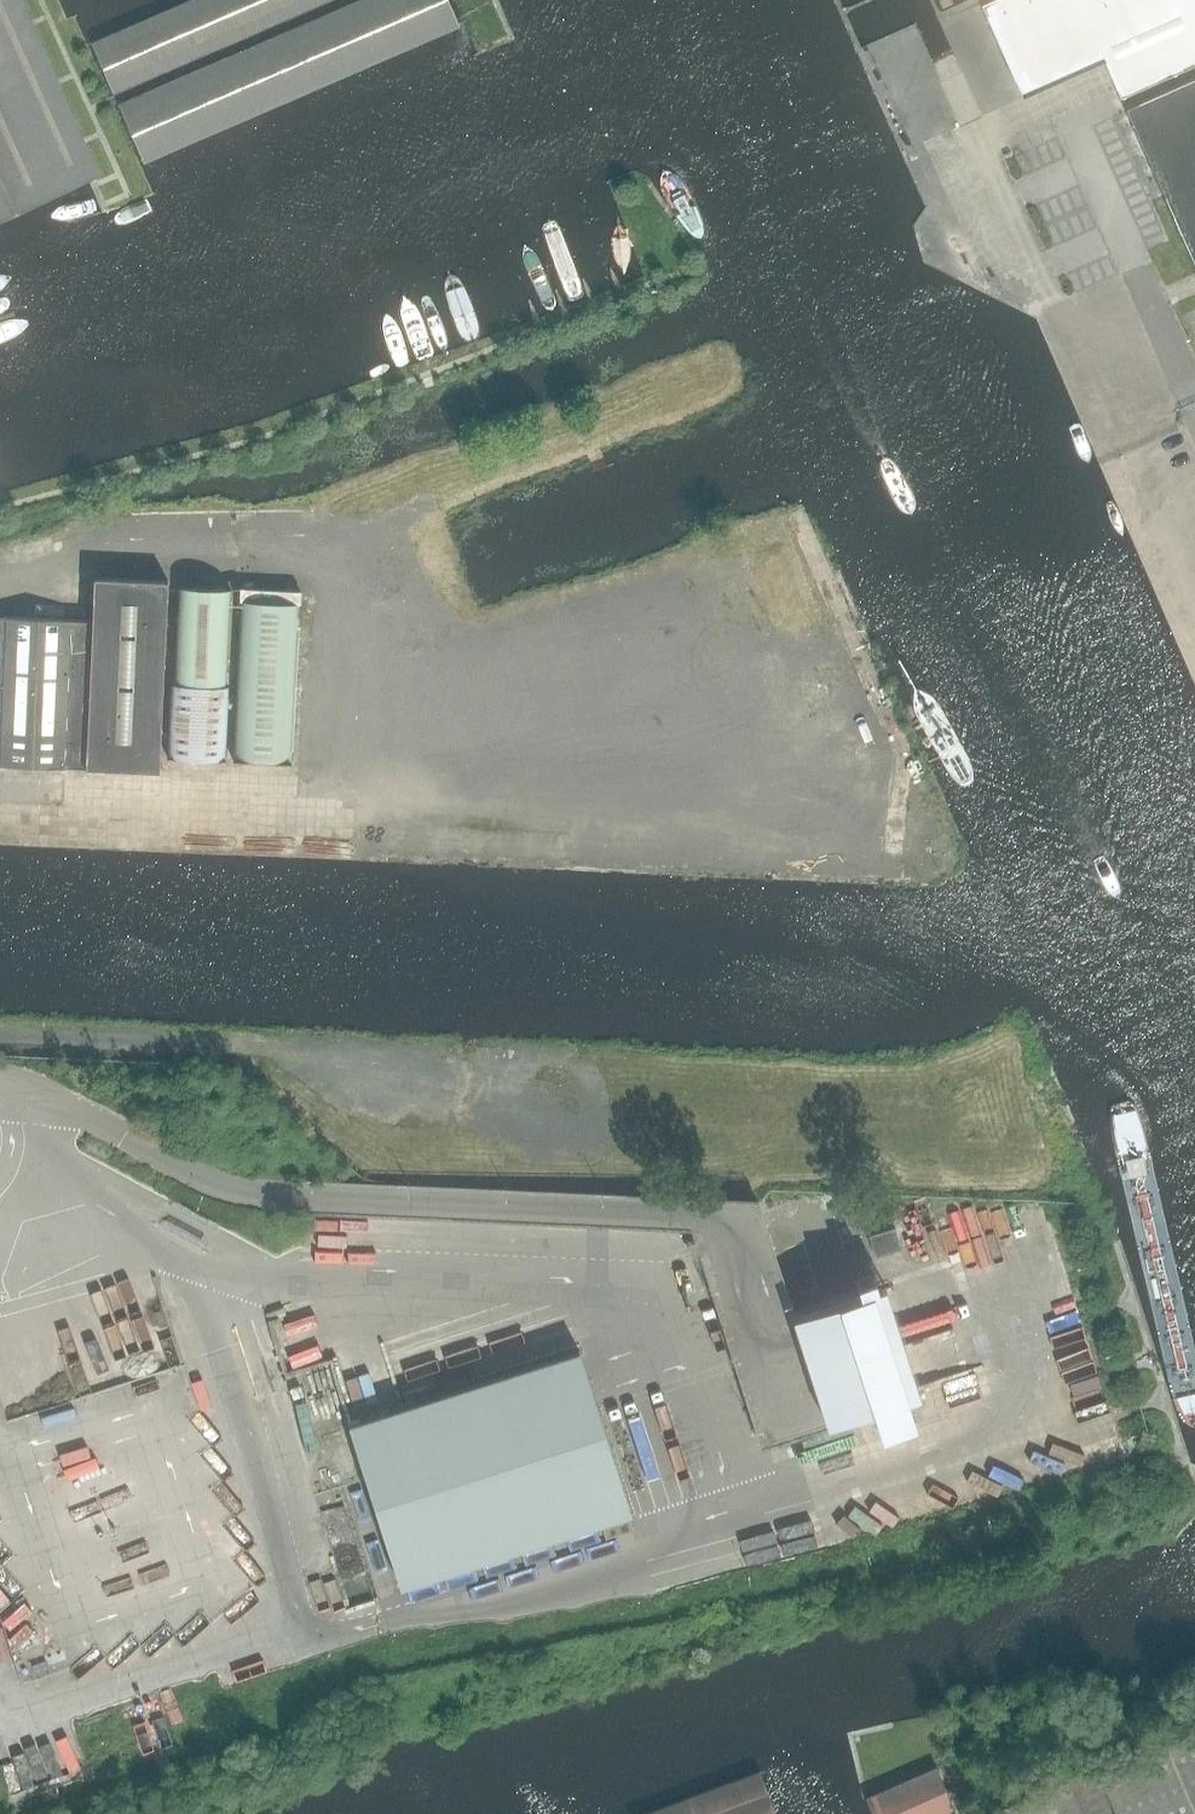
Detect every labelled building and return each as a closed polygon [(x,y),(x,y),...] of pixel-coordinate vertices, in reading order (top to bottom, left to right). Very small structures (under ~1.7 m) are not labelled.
[(94,178),(99,176),(21,0),(0,0),(0,220),(94,178)] [(113,92),(325,0),(192,0),(92,43),(113,92)] [(118,103),(144,163),(460,27),(448,0),(358,0),(118,103)] [(989,21),(1017,85),(1022,96),(1104,60),(1105,61),(1116,88),(1120,96),(1194,63),(1194,0),(979,0),(989,21)] [(1127,107),(1194,262),(1194,77),(1127,107)] [(696,1225),(766,1443),(872,1408),(880,1433),(915,1422),(907,1397),(920,1393),(886,1285),(878,1287),(875,1277),(856,1283),(859,1293),(794,1315),(758,1203),(695,1200),(695,1225),(696,1225)] [(875,1256),(901,1248),(894,1227),(868,1235),(875,1256)] [(579,1351),(349,1425),(401,1586),(631,1513),(579,1351)] [(1103,1766),(1099,1768),(1118,1813),(1194,1813),(1194,1729),(1103,1766)] [(866,1796),(873,1813),(955,1813),(936,1766),(866,1796)] [(1094,1770),(990,1813),(1113,1813),(1094,1770)] [(759,1771),(644,1813),(775,1813),(759,1771)]
